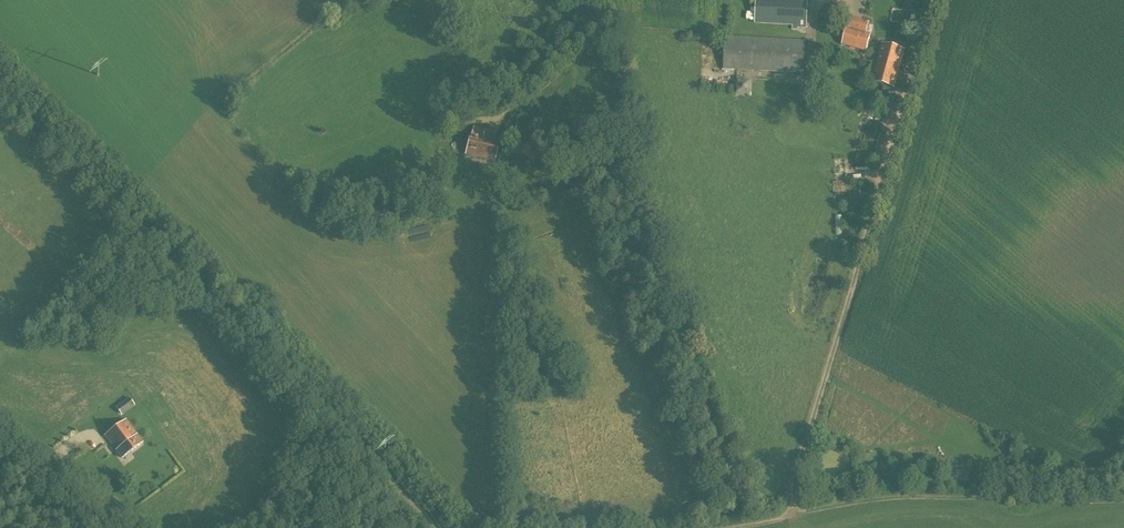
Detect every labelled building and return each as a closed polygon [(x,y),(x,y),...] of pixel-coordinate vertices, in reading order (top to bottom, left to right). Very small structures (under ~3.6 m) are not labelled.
[(798,29),(798,26),(806,27),(808,0),(756,0),(755,21),(788,24),(787,29),(798,29)] [(841,44),(867,51),(871,34),(846,27),(841,44)] [(725,36),(723,68),(804,73),(805,40),(725,36)] [(882,44),(877,64),(889,67),(889,65),(899,68),(904,50),(882,44)] [(889,67),(877,64),(872,81),(894,87),(899,68),(889,65),(889,67)] [(472,134),(470,133),(466,154),(494,160),(499,138),(489,136),(489,137),(483,135),(484,129),(474,126),(472,134)] [(516,149),(528,157),(533,150),(522,141),(516,149)] [(580,162),(576,167),(582,172),(586,168),(580,162)] [(431,216),(429,209),(407,214),(409,221),(431,216)] [(129,397),(115,407),(122,415),(135,405),(129,397)] [(142,442),(126,420),(105,435),(122,458),(142,442)] [(959,470),(951,470),(951,477),(958,478),(958,480),(973,481),(973,471),(959,470)]
